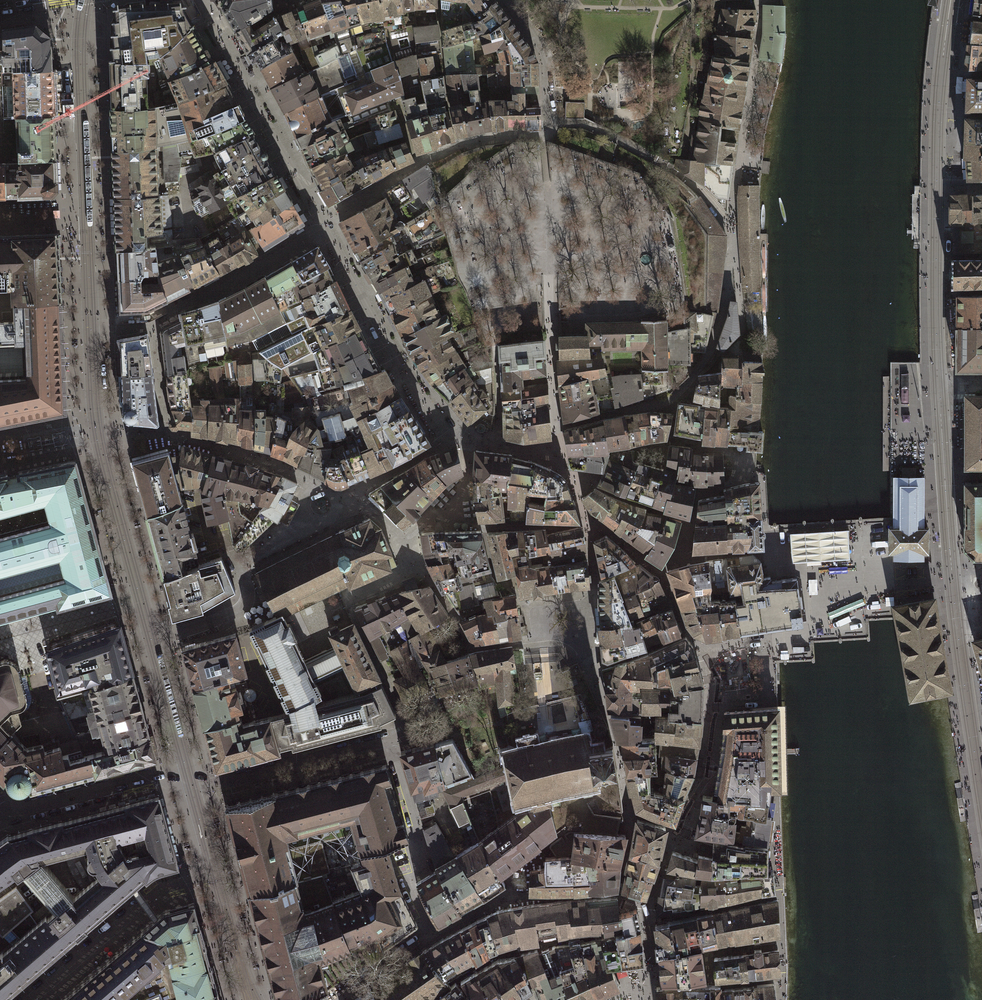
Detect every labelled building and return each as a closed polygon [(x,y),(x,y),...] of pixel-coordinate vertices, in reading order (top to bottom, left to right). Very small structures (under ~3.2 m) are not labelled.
[(272,10),(271,0),(226,0),(225,2),(222,8),(225,13),(233,30),(234,32),(247,25),(248,25),(272,10)] [(276,18),(298,9),(295,1),(295,0),(271,0),(272,10),(276,18)] [(298,9),(318,0),(295,0),(295,1),(298,9)] [(321,0),(318,0),(298,9),(309,37),(320,34),(329,30),(331,37),(334,35),(321,0)] [(348,53),(357,49),(351,34),(349,24),(341,0),(321,0),(334,35),(336,43),(342,55),(348,53)] [(357,49),(386,41),(384,26),(382,0),(341,0),(349,24),(351,34),(357,49)] [(384,26),(393,24),(392,13),(401,12),(400,10),(399,0),(382,0),(384,26)] [(400,10),(414,8),(414,0),(399,0),(400,10)] [(414,8),(436,7),(435,0),(414,0),(414,8)] [(494,0),(462,0),(462,1),(451,0),(440,0),(443,31),(480,20),(486,16),(484,12),(494,0)] [(509,20),(495,0),(494,0),(484,12),(486,16),(480,20),(443,31),(444,47),(471,39),(479,36),(494,32),(509,20)] [(972,15),(981,16),(981,0),(974,0),(972,15)] [(194,27),(185,11),(185,7),(181,7),(181,3),(168,5),(168,4),(156,5),(156,4),(143,6),(143,5),(131,6),(130,5),(117,7),(117,10),(113,10),(113,11),(115,23),(111,23),(112,24),(114,35),(110,36),(111,37),(113,48),(110,48),(110,50),(110,49),(112,61),(109,61),(109,63),(143,64),(148,63),(150,62),(156,60),(159,58),(159,57),(163,55),(172,49),(194,27)] [(784,6),(764,5),(763,19),(763,32),(761,45),(760,59),(780,63),(783,38),(784,6)] [(309,37),(298,9),(276,18),(284,34),(288,44),(300,39),(304,49),(301,50),(309,72),(320,66),(315,56),(311,47),(308,38),(309,37)] [(735,38),(751,41),(756,9),(737,9),(736,11),(721,10),(716,36),(735,38)] [(248,54),(277,38),(284,34),(276,18),(272,10),(248,25),(247,25),(234,32),(248,54)] [(510,44),(520,36),(509,20),(494,32),(479,36),(485,52),(497,48),(510,44)] [(973,22),(972,33),(971,43),(981,44),(981,23),(973,22)] [(13,64),(13,72),(52,71),(51,54),(50,38),(35,25),(10,28),(3,30),(3,64),(13,64)] [(437,25),(413,27),(415,42),(439,39),(437,25)] [(179,77),(213,62),(194,27),(172,49),(163,55),(159,57),(159,58),(170,80),(179,77)] [(323,42),(320,34),(309,37),(308,38),(311,47),(315,45),(323,42)] [(510,63),(537,63),(532,52),(520,36),(510,44),(497,48),(501,64),(510,63)] [(717,54),(716,51),(713,50),(712,36),(707,36),(707,51),(717,54)] [(717,57),(749,60),(751,41),(735,38),(716,36),(714,36),(714,39),(716,39),(716,51),(717,54),(717,57)] [(273,63),(291,53),(291,51),(289,46),(283,43),(280,44),(277,38),(248,54),(252,63),(257,62),(261,70),(273,63)] [(462,74),(477,75),(487,75),(486,65),(474,65),(471,39),(444,47),(446,76),(462,74)] [(399,77),(393,62),(386,41),(357,49),(369,84),(339,97),(346,115),(348,114),(364,108),(364,107),(386,99),(402,93),(399,77)] [(342,55),(336,43),(318,52),(315,45),(311,47),(315,56),(320,66),(342,55)] [(970,45),(969,58),(968,70),(981,70),(981,46),(970,45)] [(301,72),(304,71),(302,68),(299,69),(291,53),(273,63),(261,70),(271,88),(301,73),(301,72)] [(320,81),(326,93),(347,84),(345,77),(356,73),(348,53),(342,55),(320,66),(309,72),(305,73),(304,71),(301,72),(301,73),(271,88),(279,102),(309,86),(320,81)] [(399,77),(419,71),(416,54),(393,62),(399,77)] [(431,56),(420,58),(422,74),(433,72),(431,56)] [(749,60),(717,57),(713,56),(709,82),(744,88),(749,60)] [(143,64),(109,63),(110,109),(135,110),(148,108),(147,77),(148,77),(148,71),(150,70),(150,62),(148,63),(143,64)] [(179,102),(225,83),(213,62),(179,77),(170,80),(160,84),(166,104),(177,101),(179,102)] [(510,82),(510,63),(501,64),(497,64),(497,73),(487,75),(488,85),(489,85),(503,85),(510,85),(510,83),(510,82)] [(514,94),(538,93),(537,63),(510,63),(510,82),(510,83),(510,85),(509,89),(510,91),(510,93),(514,94)] [(2,94),(3,118),(54,116),(52,71),(13,72),(14,94),(2,94)] [(452,108),(465,107),(468,106),(466,91),(466,86),(462,74),(446,76),(452,108)] [(465,107),(470,134),(484,131),(481,104),(477,75),(462,74),(466,86),(466,91),(469,91),(470,99),(471,101),(472,105),(468,106),(465,107)] [(439,103),(445,100),(445,91),(443,77),(422,81),(425,103),(426,105),(435,103),(439,103)] [(968,78),(967,94),(967,110),(981,110),(981,78),(968,78)] [(304,105),(322,96),(326,93),(320,81),(309,86),(279,102),(284,113),(302,104),(304,105)] [(744,88),(709,82),(706,82),(704,98),(741,105),(744,88)] [(221,130),(245,120),(235,102),(226,83),(225,83),(179,102),(177,101),(166,104),(159,106),(148,108),(135,110),(110,109),(111,130),(112,151),(135,151),(155,147),(164,145),(177,143),(190,139),(190,140),(221,130)] [(507,101),(507,128),(526,128),(527,107),(527,103),(538,102),(538,93),(514,94),(513,101),(507,101)] [(565,101),(564,118),(584,118),(585,96),(572,95),(572,101),(565,101)] [(296,138),(330,122),(321,99),(323,98),(322,96),(304,105),(302,104),(284,113),(296,138)] [(415,97),(402,100),(406,121),(416,153),(438,147),(437,145),(426,105),(425,103),(416,104),(415,97)] [(741,105),(704,98),(700,120),(711,124),(711,126),(738,129),(741,105)] [(391,111),(386,99),(364,107),(364,108),(348,114),(351,121),(353,125),(369,119),(378,115),(380,115),(391,111)] [(426,105),(437,145),(455,140),(445,100),(439,103),(435,103),(426,105)] [(490,103),(493,130),(507,128),(507,101),(490,103)] [(481,104),(484,131),(493,130),(490,103),(481,104)] [(527,107),(526,128),(540,128),(539,105),(533,106),(533,107),(527,107)] [(465,107),(452,108),(459,137),(470,134),(465,107)] [(398,123),(394,110),(391,111),(380,115),(378,115),(369,119),(373,132),(398,123)] [(3,118),(4,163),(55,160),(54,116),(3,118)] [(301,149),(344,129),(353,125),(351,121),(341,124),(338,118),(330,122),(296,138),(301,149)] [(966,119),(965,142),(981,142),(981,119),(966,119)] [(213,152),(254,134),(245,120),(221,130),(190,140),(190,139),(177,143),(178,152),(192,149),(195,156),(213,152)] [(717,197),(728,198),(731,168),(732,163),(733,163),(738,129),(711,126),(711,124),(700,120),(698,131),(693,130),(688,159),(677,159),(676,165),(690,174),(702,184),(715,195),(714,196),(716,198),(717,197)] [(401,123),(398,123),(373,132),(364,133),(349,140),(353,149),(362,145),(365,147),(404,135),(401,123)] [(330,160),(345,153),(353,149),(349,140),(345,131),(344,129),(301,149),(302,151),(303,153),(309,165),(310,168),(329,160),(330,160)] [(255,185),(275,175),(258,141),(256,138),(254,134),(213,152),(215,156),(217,161),(221,168),(218,172),(213,174),(211,171),(208,171),(203,173),(201,176),(204,182),(192,190),(195,196),(191,198),(193,200),(192,203),(197,213),(200,214),(201,215),(225,202),(227,203),(238,198),(238,197),(256,187),(255,185)] [(965,142),(965,158),(967,158),(968,180),(981,178),(981,142),(965,142)] [(180,167),(182,156),(179,156),(178,152),(177,143),(164,145),(165,181),(179,180),(180,173),(181,167),(180,167)] [(385,151),(393,168),(413,160),(406,145),(385,151)] [(135,151),(112,151),(114,198),(157,196),(155,147),(135,151)] [(445,158),(432,163),(436,169),(461,153),(459,149),(445,158)] [(364,167),(371,181),(393,168),(385,151),(385,150),(360,158),(364,167)] [(332,184),(364,167),(360,158),(351,163),(345,153),(330,160),(329,160),(310,168),(320,190),(332,184)] [(180,167),(181,167),(197,164),(195,156),(192,156),(182,156),(180,167)] [(4,163),(6,198),(30,197),(52,196),(57,191),(56,175),(55,160),(4,163)] [(199,164),(185,167),(186,172),(200,170),(199,164)] [(402,180),(408,190),(414,186),(423,201),(424,201),(429,209),(408,223),(399,230),(405,245),(408,250),(411,249),(412,250),(421,247),(421,245),(430,241),(445,235),(446,234),(438,204),(435,197),(427,166),(402,180)] [(332,184),(340,198),(366,184),(371,181),(364,167),(332,184)] [(264,201),(284,189),(275,175),(255,185),(256,187),(238,197),(238,198),(227,203),(231,210),(214,219),(218,229),(230,223),(229,221),(235,218),(236,218),(262,203),(264,201)] [(384,199),(391,212),(413,198),(408,190),(402,180),(384,189),(388,197),(384,199)] [(332,184),(320,190),(324,197),(328,204),(340,198),(332,184)] [(759,185),(739,186),(737,196),(739,237),(759,236),(758,195),(759,185)] [(276,212),(292,203),(284,189),(264,201),(262,203),(236,218),(235,218),(229,221),(230,223),(239,236),(247,231),(243,225),(253,219),(256,225),(257,226),(272,216),(276,212)] [(951,196),(951,222),(962,222),(962,220),(981,221),(981,194),(973,195),(951,196)] [(159,196),(157,196),(114,198),(117,251),(147,248),(146,235),(160,232),(159,196)] [(724,235),(697,197),(684,206),(706,235),(704,310),(715,312),(724,246),(724,235)] [(391,212),(384,199),(371,206),(340,222),(348,236),(356,251),(391,234),(399,230),(408,223),(404,217),(396,222),(391,212)] [(256,225),(252,228),(265,248),(276,242),(304,224),(298,213),(292,203),(276,212),(272,216),(257,226),(256,225)] [(962,222),(961,252),(981,252),(981,221),(962,220),(962,222)] [(218,229),(221,235),(226,245),(228,244),(238,265),(265,248),(252,228),(247,231),(239,236),(230,223),(218,229)] [(13,305),(13,303),(61,302),(61,300),(61,296),(58,234),(57,233),(52,233),(45,234),(0,235),(0,306),(13,305)] [(391,234),(356,251),(361,259),(392,243),(394,242),(391,234)] [(203,244),(202,247),(219,274),(238,265),(228,244),(226,245),(221,235),(203,244)] [(445,235),(430,241),(436,253),(448,247),(445,235)] [(759,236),(739,237),(743,291),(760,290),(759,236)] [(392,243),(361,259),(368,271),(393,258),(391,255),(397,252),(392,243)] [(156,247),(147,248),(117,251),(118,279),(140,278),(141,283),(158,283),(157,262),(156,247)] [(202,247),(180,254),(194,288),(219,274),(202,247)] [(296,259),(292,261),(302,279),(329,266),(323,256),(318,247),(296,259)] [(393,258),(368,271),(374,282),(403,267),(403,266),(406,265),(407,266),(413,263),(417,261),(416,260),(412,250),(411,249),(408,250),(393,258)] [(158,283),(165,303),(179,295),(194,288),(180,254),(157,262),(158,283)] [(417,261),(413,263),(415,268),(425,263),(423,257),(416,260),(417,261)] [(952,259),(951,288),(981,286),(981,259),(952,259)] [(277,270),(265,277),(273,295),(280,309),(298,300),(293,289),(295,288),(294,287),(296,286),(295,284),(302,279),(292,261),(277,270)] [(403,267),(374,282),(379,291),(411,275),(406,265),(403,266),(403,267)] [(335,280),(329,266),(302,279),(295,284),(296,286),(294,287),(295,288),(293,289),(298,300),(302,298),(335,280)] [(411,275),(379,291),(391,312),(420,298),(429,295),(430,294),(424,280),(415,284),(411,275)] [(241,290),(217,301),(225,332),(227,345),(227,346),(253,339),(286,322),(280,309),(273,295),(265,277),(241,290)] [(165,303),(158,283),(141,283),(140,278),(118,279),(118,296),(119,312),(147,311),(165,303)] [(349,308),(335,280),(302,298),(304,302),(286,310),(290,320),(286,322),(291,333),(322,320),(349,308)] [(958,295),(957,326),(981,326),(981,294),(958,295)] [(420,298),(391,312),(403,335),(440,317),(429,295),(420,298)] [(736,301),(730,300),(726,319),(717,347),(723,350),(739,332),(736,301)] [(191,310),(180,313),(181,317),(187,343),(187,345),(186,346),(189,361),(206,357),(205,352),(204,351),(204,350),(227,345),(225,332),(217,301),(191,310)] [(30,419),(65,413),(63,352),(61,302),(13,303),(13,305),(0,306),(0,425),(30,419)] [(349,308),(322,320),(261,351),(270,362),(281,368),(312,352),(359,328),(349,308)] [(709,333),(712,315),(695,312),(688,312),(684,313),(684,328),(667,331),(668,361),(678,362),(690,362),(690,351),(704,352),(709,333)] [(440,317),(403,335),(412,354),(448,337),(449,337),(452,335),(454,334),(453,332),(445,314),(440,317)] [(187,343),(181,317),(163,327),(161,329),(160,332),(165,375),(167,376),(186,372),(183,355),(182,355),(181,344),(187,343)] [(589,343),(602,343),(602,348),(641,347),(642,369),(668,369),(668,361),(667,331),(667,320),(641,321),(641,322),(614,323),(587,324),(587,336),(562,336),(562,347),(562,358),(590,355),(589,343)] [(957,326),(958,370),(981,370),(981,326),(957,326)] [(361,327),(359,328),(312,352),(319,369),(331,365),(371,347),(361,327)] [(454,334),(452,335),(457,348),(466,344),(460,329),(453,332),(454,334)] [(120,337),(121,373),(152,372),(147,334),(120,337)] [(448,337),(412,354),(422,370),(441,360),(455,351),(448,337)] [(740,350),(739,340),(722,355),(721,365),(721,371),(720,383),(727,384),(737,384),(741,384),(741,379),(742,360),(740,350)] [(544,341),(498,346),(502,389),(520,387),(523,387),(524,385),(547,383),(544,341)] [(225,347),(209,348),(210,360),(226,359),(225,347)] [(324,387),(344,381),(383,370),(371,347),(331,365),(319,369),(324,387)] [(476,370),(493,366),(491,347),(485,348),(486,353),(470,358),(470,360),(470,364),(473,371),(476,370)] [(270,362),(261,351),(252,353),(254,379),(266,380),(273,381),(274,384),(277,384),(277,381),(281,381),(281,368),(270,362)] [(441,360),(422,370),(433,385),(463,367),(465,367),(455,351),(441,360)] [(252,396),(249,352),(239,352),(240,357),(237,357),(237,359),(238,377),(239,397),(252,396)] [(238,377),(237,359),(228,359),(228,361),(224,361),(224,365),(208,367),(210,382),(212,382),(214,392),(223,391),(222,379),(238,377)] [(615,407),(614,406),(612,394),(595,397),(592,386),(591,386),(589,377),(605,373),(602,359),(581,360),(580,359),(557,360),(558,369),(560,390),(562,407),(563,421),(595,412),(615,407)] [(741,379),(761,380),(761,372),(763,372),(763,367),(761,367),(761,361),(760,361),(742,360),(741,379)] [(472,381),(449,401),(468,422),(477,415),(492,403),(490,401),(489,400),(490,397),(489,393),(487,395),(481,389),(479,389),(478,390),(474,385),(484,385),(493,382),(493,366),(476,370),(479,377),(472,381)] [(463,367),(433,385),(449,401),(472,381),(463,367)] [(668,369),(642,369),(638,369),(641,373),(642,375),(642,397),(668,387),(668,369)] [(383,370),(344,381),(344,385),(348,384),(353,400),(350,401),(356,414),(342,419),(339,412),(321,417),(324,427),(318,429),(307,419),(309,412),(309,405),(304,406),(294,407),(292,420),(300,424),(292,431),(281,457),(302,466),(310,469),(315,443),(331,440),(343,438),(346,437),(347,436),(353,434),(357,444),(369,472),(398,457),(428,442),(415,421),(402,399),(390,379),(385,370),(383,370)] [(720,383),(721,371),(698,375),(694,397),(719,401),(720,383)] [(152,372),(121,373),(122,395),(123,417),(126,420),(130,421),(158,424),(155,398),(152,372)] [(167,386),(171,408),(190,407),(190,399),(189,388),(186,372),(167,376),(167,386)] [(642,375),(641,373),(620,375),(611,376),(613,387),(610,387),(612,394),(614,406),(642,397),(642,375)] [(741,398),(760,399),(761,380),(741,379),(741,384),(737,384),(736,396),(741,398)] [(294,407),(304,406),(300,393),(291,380),(277,384),(276,387),(276,403),(276,408),(277,408),(277,412),(283,412),(284,403),(293,402),(294,407)] [(522,401),(523,440),(536,438),(549,437),(549,438),(553,437),(552,434),(551,433),(548,404),(547,383),(524,385),(523,387),(520,387),(522,401)] [(720,383),(719,401),(724,402),(727,384),(720,383)] [(520,387),(502,389),(504,401),(504,438),(523,440),(522,401),(520,387)] [(965,394),(965,418),(965,446),(965,468),(981,468),(981,394),(965,394)] [(728,408),(717,406),(713,442),(723,442),(730,443),(747,444),(747,449),(753,450),(756,450),(761,450),(762,431),(758,431),(760,399),(741,398),(736,396),(730,395),(728,408)] [(237,442),(254,447),(255,409),(255,406),(252,405),(252,396),(239,397),(237,442)] [(237,442),(239,397),(223,398),(223,438),(237,442)] [(223,438),(223,398),(208,400),(209,436),(223,438)] [(209,436),(208,400),(190,399),(190,407),(191,428),(192,433),(209,436)] [(492,403),(477,415),(490,424),(492,424),(495,410),(494,399),(490,401),(492,403)] [(276,403),(270,403),(269,412),(265,412),(265,409),(255,409),(254,447),(272,453),(276,416),(277,414),(277,412),(277,408),(276,408),(276,403)] [(688,435),(701,437),(704,405),(691,404),(678,403),(674,432),(688,435)] [(701,441),(713,442),(717,406),(704,405),(701,437),(701,441)] [(171,425),(191,428),(190,407),(171,408),(171,425)] [(283,412),(277,412),(277,414),(276,416),(272,453),(281,457),(292,431),(300,424),(292,420),(294,407),(290,407),(290,412),(283,412)] [(640,426),(669,426),(672,413),(651,412),(639,413),(640,426)] [(627,434),(628,445),(635,443),(641,442),(640,426),(639,413),(632,414),(624,414),(627,434)] [(607,447),(608,448),(628,445),(627,434),(624,414),(604,418),(608,437),(606,437),(607,447)] [(566,440),(606,437),(608,437),(604,418),(585,423),(566,429),(564,432),(565,436),(566,440)] [(640,426),(641,442),(651,439),(667,437),(669,426),(640,426)] [(349,459),(357,478),(369,472),(357,444),(353,434),(347,436),(346,437),(343,438),(346,447),(344,448),(343,449),(347,459),(349,459)] [(593,452),(607,452),(608,448),(607,447),(606,437),(566,440),(568,453),(591,451),(593,452)] [(315,443),(310,469),(325,478),(330,450),(331,440),(315,443)] [(337,456),(348,482),(357,478),(349,459),(347,459),(343,449),(344,448),(343,444),(333,449),(337,455),(337,456)] [(170,456),(178,486),(185,486),(185,488),(193,488),(193,484),(205,483),(214,456),(181,447),(181,455),(170,456)] [(459,473),(455,447),(424,458),(445,483),(453,477),(459,473)] [(669,448),(667,467),(678,470),(677,478),(686,480),(687,480),(690,451),(669,448)] [(330,450),(325,478),(338,486),(348,482),(337,456),(337,455),(333,449),(330,450)] [(613,487),(627,492),(638,463),(635,462),(636,449),(624,450),(613,450),(602,477),(600,482),(613,487)] [(487,482),(491,482),(494,453),(476,450),(474,479),(487,479),(487,482)] [(169,451),(131,461),(146,515),(182,501),(178,486),(170,456),(169,451)] [(570,466),(601,470),(607,452),(593,452),(591,451),(568,453),(570,466)] [(722,454),(690,451),(687,480),(686,480),(685,483),(723,482),(722,454)] [(508,471),(511,456),(512,455),(494,453),(491,482),(492,493),(501,493),(500,488),(508,487),(508,471)] [(231,460),(214,456),(205,483),(202,494),(208,522),(227,517),(221,491),(231,460)] [(509,506),(510,519),(527,519),(528,507),(527,506),(528,500),(529,490),(530,484),(531,484),(534,462),(523,459),(511,456),(508,471),(508,487),(508,495),(508,504),(509,506)] [(445,483),(424,458),(406,470),(432,496),(445,483)] [(264,471),(231,460),(221,491),(227,517),(232,544),(237,539),(238,540),(260,512),(250,505),(264,471)] [(58,604),(58,606),(110,592),(92,526),(80,479),(76,461),(13,474),(0,476),(0,620),(58,604)] [(546,492),(549,468),(534,462),(531,484),(530,484),(529,490),(546,492)] [(627,492),(652,501),(658,486),(657,484),(662,469),(638,463),(627,492)] [(544,495),(570,493),(564,479),(559,473),(549,468),(546,492),(545,493),(544,495)] [(665,508),(690,517),(694,486),(673,483),(675,471),(662,469),(657,484),(658,486),(652,501),(666,506),(665,508)] [(432,496),(406,470),(398,475),(383,484),(368,493),(384,509),(401,526),(403,526),(413,517),(413,516),(432,496)] [(282,476),(264,471),(250,505),(260,512),(261,511),(273,519),(277,522),(294,493),(292,492),(297,483),(282,476)] [(893,528),(900,528),(900,485),(918,485),(918,528),(924,528),(924,477),(893,477),(893,528)] [(487,479),(474,479),(473,492),(479,520),(503,519),(501,496),(501,493),(492,493),(491,482),(487,482),(487,479)] [(725,495),(728,520),(760,516),(758,482),(744,484),(730,487),(726,489),(723,489),(724,495),(725,495)] [(965,483),(965,549),(974,558),(981,558),(981,483),(965,483)] [(918,528),(918,485),(900,485),(900,528),(893,528),(890,528),(890,553),(894,553),(923,553),(928,553),(928,528),(924,528),(918,528)] [(604,493),(595,488),(589,493),(582,497),(591,509),(603,518),(606,510),(607,509),(609,507),(614,498),(604,493)] [(544,507),(575,507),(574,506),(570,493),(544,495),(543,503),(545,503),(544,507)] [(501,496),(503,519),(510,519),(509,506),(508,504),(508,495),(501,496)] [(698,500),(696,522),(725,520),(728,520),(725,495),(724,495),(698,500)] [(606,510),(603,518),(609,522),(616,527),(628,503),(621,501),(614,498),(609,507),(607,509),(606,510)] [(528,507),(527,519),(543,519),(544,507),(545,503),(543,503),(528,500),(527,506),(528,507)] [(182,501),(146,515),(163,578),(199,565),(199,563),(194,547),(197,546),(193,532),(191,533),(182,501)] [(628,503),(616,527),(623,532),(629,538),(634,526),(637,523),(644,511),(645,511),(646,508),(636,506),(628,503)] [(544,507),(543,519),(571,520),(579,520),(575,507),(544,507)] [(243,549),(273,519),(261,511),(260,512),(238,540),(237,539),(232,544),(238,550),(243,549)] [(634,526),(629,538),(646,552),(653,544),(658,534),(663,514),(645,511),(644,511),(637,523),(634,526)] [(338,528),(339,530),(345,542),(347,541),(356,559),(340,567),(348,584),(348,587),(394,567),(388,554),(394,552),(383,524),(376,527),(370,514),(338,528)] [(653,544),(646,552),(645,554),(653,560),(661,566),(667,557),(674,543),(681,521),(667,518),(667,516),(663,514),(658,534),(653,544)] [(760,516),(728,520),(725,520),(726,534),(725,534),(726,549),(763,547),(760,516)] [(726,534),(725,520),(696,522),(693,551),(726,549),(725,534),(726,534)] [(549,547),(584,539),(583,533),(583,527),(579,526),(551,533),(546,534),(549,547)] [(549,547),(546,534),(545,528),(533,530),(516,530),(517,549),(526,550),(527,554),(542,551),(548,550),(547,547),(549,547)] [(283,615),(348,584),(340,567),(356,559),(347,541),(345,542),(339,530),(255,572),(276,616),(277,617),(282,614),(283,615)] [(494,580),(482,530),(445,531),(449,552),(456,552),(461,571),(464,575),(471,573),(474,584),(494,580)] [(487,535),(497,576),(505,574),(514,572),(509,555),(506,540),(505,530),(496,531),(487,532),(487,535)] [(517,549),(516,530),(505,530),(506,540),(509,555),(517,549)] [(434,531),(421,533),(424,552),(428,563),(441,561),(439,553),(434,531)] [(449,552),(445,531),(434,531),(439,553),(449,552)] [(606,534),(594,541),(598,559),(599,564),(627,553),(616,544),(615,542),(606,534)] [(569,560),(586,555),(584,539),(549,547),(547,547),(548,550),(550,561),(567,558),(569,560)] [(517,549),(509,555),(514,572),(516,571),(520,596),(554,589),(551,565),(529,567),(527,554),(526,550),(517,549)] [(550,561),(548,550),(542,551),(544,562),(550,561)] [(627,553),(599,564),(600,567),(601,575),(635,562),(631,557),(627,553)] [(738,620),(739,632),(755,629),(765,628),(775,626),(802,622),(796,577),(771,581),(770,577),(769,577),(763,578),(760,562),(752,554),(741,556),(727,558),(730,590),(730,592),(743,590),(745,601),(736,602),(736,601),(735,601),(736,611),(737,611),(738,620)] [(199,565),(163,578),(168,598),(174,617),(203,610),(203,608),(235,589),(228,573),(221,556),(199,563),(199,565)] [(566,562),(569,587),(589,585),(587,558),(566,562)] [(730,590),(727,558),(713,560),(714,574),(716,575),(717,580),(709,582),(710,586),(719,587),(719,589),(720,589),(726,590),(730,590)] [(441,561),(428,563),(435,577),(455,573),(452,566),(449,560),(441,561)] [(667,571),(681,606),(694,604),(695,603),(691,592),(710,590),(710,586),(709,582),(708,560),(689,564),(689,563),(687,563),(687,564),(668,570),(667,571)] [(714,574),(713,560),(708,560),(709,582),(717,580),(716,575),(714,574)] [(566,562),(551,565),(554,589),(569,587),(566,562)] [(653,582),(658,578),(639,564),(613,575),(621,595),(621,598),(630,621),(632,621),(643,616),(639,606),(633,591),(643,587),(653,582)] [(462,587),(443,591),(460,619),(490,605),(489,602),(481,604),(481,603),(479,603),(474,584),(471,573),(464,575),(461,571),(458,572),(462,587)] [(455,573),(435,577),(443,591),(462,587),(458,572),(455,573)] [(613,575),(599,580),(599,584),(601,626),(617,623),(618,624),(630,621),(621,598),(621,595),(613,575)] [(408,613),(419,632),(425,628),(447,614),(430,586),(417,587),(413,577),(403,580),(405,585),(395,589),(396,593),(397,593),(409,612),(408,613)] [(639,606),(665,595),(658,578),(653,582),(643,587),(633,591),(639,606)] [(479,586),(482,597),(499,592),(496,581),(479,586)] [(694,604),(705,637),(722,635),(719,600),(719,599),(711,599),(710,592),(719,592),(720,592),(720,589),(719,589),(719,587),(710,586),(710,590),(691,592),(695,603),(694,604)] [(410,638),(419,632),(408,613),(409,612),(397,593),(396,593),(354,607),(369,637),(398,619),(410,638)] [(494,619),(517,615),(515,594),(489,599),(489,602),(490,605),(492,612),(494,619)] [(654,614),(671,607),(665,595),(639,606),(643,616),(652,612),(654,614)] [(719,600),(722,635),(739,632),(738,620),(737,611),(736,611),(735,601),(736,601),(735,599),(725,600),(725,598),(723,598),(723,600),(720,600),(719,599),(719,600)] [(934,599),(895,606),(897,618),(896,618),(910,696),(920,694),(931,692),(935,691),(947,689),(948,689),(950,689),(934,599)] [(694,604),(681,606),(687,624),(694,632),(694,633),(695,634),(696,634),(703,636),(704,637),(705,637),(694,604)] [(657,628),(676,620),(671,607),(654,614),(651,615),(657,628)] [(481,633),(485,641),(485,642),(499,640),(494,619),(492,612),(475,615),(481,633)] [(249,628),(288,711),(314,699),(321,695),(313,678),(344,663),(336,645),(305,660),(295,640),(297,639),(289,622),(287,623),(283,615),(282,614),(277,617),(276,616),(249,628)] [(494,619),(499,640),(510,638),(520,636),(527,633),(525,622),(523,622),(521,614),(517,615),(494,619)] [(132,673),(116,615),(45,639),(58,687),(54,688),(56,697),(84,690),(132,673)] [(475,615),(462,621),(473,643),(485,641),(481,633),(475,615)] [(641,634),(645,646),(663,639),(657,628),(651,615),(636,622),(637,626),(639,625),(642,631),(641,634)] [(410,638),(398,619),(369,637),(392,680),(394,680),(405,675),(391,649),(410,638)] [(657,628),(663,639),(672,635),(681,632),(678,625),(676,620),(657,628)] [(622,638),(625,652),(645,646),(641,634),(642,631),(639,625),(637,626),(633,627),(632,621),(630,621),(618,624),(621,638),(622,638)] [(357,687),(375,679),(378,677),(352,623),(339,630),(337,626),(329,630),(336,645),(344,663),(356,688),(357,687)] [(617,623),(601,626),(601,641),(621,638),(618,624),(617,623)] [(431,635),(428,630),(425,628),(419,632),(410,638),(426,663),(429,669),(438,699),(480,687),(468,653),(446,660),(441,653),(431,635)] [(246,672),(235,633),(182,648),(192,686),(228,677),(246,672)] [(672,662),(696,656),(692,644),(685,636),(682,637),(648,652),(653,683),(658,683),(658,667),(666,664),(672,662)] [(973,639),(981,669),(981,637),(973,639)] [(426,663),(410,638),(391,649),(405,675),(394,680),(412,716),(420,712),(413,696),(428,689),(418,668),(426,663)] [(621,638),(601,641),(602,661),(625,652),(622,638),(621,638)] [(479,651),(468,653),(480,687),(480,689),(497,686),(499,704),(504,703),(512,702),(509,666),(514,665),(512,649),(512,646),(479,651)] [(628,661),(602,670),(604,678),(605,684),(607,684),(627,684),(627,685),(643,685),(643,684),(645,682),(653,683),(648,652),(639,656),(628,661)] [(672,687),(703,684),(702,679),(696,656),(672,662),(666,664),(658,667),(658,683),(669,684),(672,684),(672,686),(672,687)] [(11,732),(21,721),(18,709),(24,705),(26,701),(26,696),(23,686),(18,666),(14,662),(10,660),(5,659),(0,661),(0,743),(11,732)] [(132,673),(84,690),(89,710),(87,711),(90,722),(141,709),(141,708),(132,673)] [(228,677),(192,686),(203,726),(240,716),(242,723),(254,720),(252,711),(254,711),(251,701),(253,700),(256,697),(256,693),(255,691),(253,689),(250,688),(248,688),(246,682),(235,684),(236,687),(231,688),(228,677)] [(270,716),(276,739),(289,736),(292,747),(381,724),(381,720),(395,714),(381,683),(377,684),(375,679),(357,687),(358,691),(334,698),(329,699),(315,703),(314,699),(288,711),(270,716)] [(669,715),(702,716),(702,713),(702,711),(703,684),(672,687),(672,686),(672,684),(669,684),(658,683),(658,686),(643,686),(641,686),(642,710),(669,711),(669,713),(669,715)] [(627,684),(607,684),(609,710),(642,710),(641,686),(643,686),(643,685),(627,685),(627,684)] [(329,699),(334,698),(336,689),(331,685),(324,687),(322,694),(329,699)] [(717,770),(712,796),(712,797),(729,798),(768,801),(770,788),(775,788),(780,787),(778,708),(773,708),(748,710),(724,712),(723,728),(721,748),(717,770)] [(141,709),(90,722),(93,734),(101,731),(106,750),(148,735),(141,709)] [(641,714),(610,714),(617,740),(622,740),(622,739),(639,738),(641,714)] [(683,742),(699,743),(702,716),(669,715),(656,715),(654,733),(653,735),(653,736),(655,739),(683,742)] [(240,716),(203,726),(209,748),(214,770),(262,756),(280,751),(276,739),(270,716),(254,720),(242,723),(240,716)] [(571,729),(573,737),(577,736),(582,735),(580,727),(576,728),(571,729)] [(11,732),(0,743),(0,778),(10,789),(17,793),(27,791),(97,772),(92,754),(70,760),(68,753),(63,754),(60,745),(59,746),(57,740),(26,747),(11,732)] [(541,733),(536,734),(538,744),(543,743),(548,742),(545,732),(541,733)] [(506,767),(514,805),(530,801),(532,808),(550,804),(548,795),(553,794),(558,793),(582,788),(587,787),(591,786),(597,785),(595,774),(617,769),(613,745),(610,745),(610,746),(603,747),(602,741),(590,744),(588,734),(582,735),(577,736),(573,737),(548,742),(543,743),(538,744),(536,734),(519,738),(521,748),(516,749),(515,749),(514,748),(503,751),(506,767)] [(148,735),(106,750),(92,754),(97,772),(111,769),(154,758),(151,747),(148,735)] [(445,788),(475,777),(453,738),(434,742),(444,783),(445,788)] [(622,739),(622,740),(623,755),(655,754),(654,744),(653,738),(639,738),(622,739)] [(436,786),(444,783),(434,742),(400,751),(420,816),(434,811),(433,809),(435,809),(432,802),(431,802),(428,792),(437,789),(436,786)] [(679,755),(697,758),(699,743),(683,742),(660,742),(659,755),(662,755),(679,756),(679,755)] [(655,754),(623,755),(627,772),(648,768),(648,770),(656,769),(655,754)] [(665,768),(694,773),(697,758),(679,755),(679,756),(662,755),(662,767),(665,768)] [(273,792),(225,805),(232,832),(249,892),(326,871),(329,871),(322,841),(354,833),(362,861),(389,853),(387,845),(400,841),(408,839),(386,765),(274,793),(273,792)] [(475,777),(445,788),(442,789),(449,805),(450,806),(462,801),(463,800),(489,791),(498,828),(521,811),(532,808),(530,801),(514,805),(506,767),(475,777)] [(648,768),(627,772),(632,791),(649,792),(649,786),(648,770),(648,768)] [(663,790),(683,796),(694,773),(665,768),(665,770),(665,773),(666,774),(664,783),(663,786),(663,790)] [(665,773),(665,770),(661,769),(660,775),(656,777),(656,782),(664,783),(666,774),(665,773)] [(593,794),(591,786),(587,787),(582,788),(584,796),(588,795),(593,794)] [(649,792),(632,791),(635,805),(635,808),(650,814),(653,798),(652,797),(653,791),(652,791),(652,786),(649,786),(649,792)] [(653,798),(650,814),(659,817),(675,822),(683,796),(663,790),(663,786),(660,786),(659,791),(653,791),(652,797),(653,798)] [(553,794),(548,795),(550,804),(551,805),(556,804),(560,803),(558,793),(553,794)] [(96,867),(100,874),(83,889),(73,898),(72,896),(65,902),(87,928),(120,900),(131,890),(136,886),(146,877),(147,877),(149,875),(155,871),(162,868),(177,864),(168,829),(166,823),(159,795),(116,806),(99,811),(99,810),(94,811),(89,813),(89,814),(97,844),(88,847),(90,855),(88,857),(87,860),(88,863),(89,865),(91,867),(94,867),(96,867)] [(728,811),(729,798),(712,797),(712,796),(704,795),(701,809),(728,811)] [(765,817),(766,815),(768,801),(729,798),(728,811),(736,813),(743,814),(744,812),(749,812),(748,815),(765,817)] [(450,806),(449,805),(448,806),(457,826),(461,824),(462,827),(471,822),(462,801),(450,806)] [(499,876),(557,833),(557,832),(551,805),(550,804),(532,808),(521,811),(498,828),(479,841),(499,876)] [(728,811),(701,809),(698,822),(696,834),(714,836),(732,839),(734,828),(735,817),(736,813),(728,811)] [(734,828),(732,839),(750,841),(768,843),(769,830),(771,816),(766,815),(765,817),(748,815),(749,812),(744,812),(743,814),(736,813),(735,817),(747,819),(747,825),(741,824),(740,829),(734,828)] [(64,853),(88,847),(97,844),(89,814),(68,819),(62,821),(61,820),(37,827),(29,829),(14,833),(8,835),(32,862),(36,861),(39,861),(39,860),(40,860),(64,853)] [(665,826),(637,819),(633,836),(630,853),(639,856),(640,855),(658,860),(661,843),(665,826)] [(423,828),(435,866),(455,855),(450,846),(445,838),(435,822),(423,828)] [(471,822),(462,827),(445,838),(450,846),(463,838),(460,833),(467,828),(472,838),(472,845),(479,841),(471,822)] [(583,832),(575,832),(572,857),(587,858),(587,860),(598,861),(598,863),(619,864),(625,834),(618,834),(583,832)] [(77,936),(83,932),(87,928),(65,902),(72,896),(40,860),(39,860),(39,861),(36,861),(32,862),(8,835),(8,834),(0,839),(0,884),(6,880),(15,873),(18,877),(24,872),(57,909),(47,917),(46,915),(37,922),(2,953),(0,951),(0,999),(2,999),(5,998),(9,994),(10,993),(77,936)] [(758,857),(766,858),(767,852),(767,846),(743,844),(701,837),(700,845),(699,852),(714,856),(738,858),(739,860),(757,859),(758,857)] [(504,884),(499,876),(479,841),(472,845),(455,855),(484,899),(504,884)] [(90,855),(88,847),(64,853),(66,861),(70,870),(77,882),(83,889),(100,874),(96,867),(94,867),(91,867),(89,865),(88,863),(87,860),(88,857),(90,855)] [(729,873),(766,870),(766,864),(766,858),(758,857),(757,859),(739,860),(738,858),(714,856),(699,852),(697,859),(672,851),(670,859),(668,867),(696,872),(702,873),(708,874),(729,873)] [(360,889),(383,949),(401,936),(417,925),(417,924),(400,889),(394,871),(389,853),(362,861),(351,864),(360,889)] [(654,869),(658,860),(640,855),(639,856),(630,853),(628,862),(626,871),(651,878),(654,869)] [(461,911),(484,899),(455,855),(435,866),(437,870),(461,911)] [(545,868),(530,871),(529,892),(553,892),(577,892),(616,888),(619,864),(598,863),(598,861),(587,860),(587,858),(572,857),(545,858),(545,868)] [(696,872),(668,867),(665,866),(660,893),(677,895),(693,896),(696,872)] [(449,918),(461,911),(437,870),(416,882),(419,888),(437,925),(449,918)] [(702,873),(701,906),(715,904),(722,901),(729,898),(752,894),(775,890),(774,880),(773,871),(766,870),(729,873),(708,874),(702,873)] [(249,892),(277,999),(284,999),(326,989),(326,988),(383,949),(360,889),(333,899),(324,876),(327,874),(326,871),(249,892)] [(649,887),(651,878),(626,871),(624,880),(622,889),(646,897),(649,887)] [(677,895),(660,893),(659,902),(658,911),(679,909),(701,906),(702,873),(696,872),(693,896),(677,895)] [(3,934),(33,908),(16,885),(0,897),(0,931),(3,934)] [(131,890),(153,920),(158,916),(136,886),(131,890)] [(594,898),(569,900),(571,919),(573,920),(575,932),(587,931),(604,931),(602,917),(618,914),(617,896),(594,898)] [(735,908),(713,912),(716,928),(715,930),(717,943),(779,933),(778,916),(777,899),(758,903),(735,908)] [(497,910),(487,915),(497,949),(506,946),(514,943),(518,942),(537,939),(537,941),(560,936),(560,935),(575,932),(573,920),(571,919),(569,900),(548,902),(532,904),(503,909),(497,910)] [(87,977),(59,999),(116,999),(167,955),(179,999),(221,999),(211,963),(210,963),(206,950),(205,945),(206,945),(200,923),(199,924),(194,905),(195,905),(194,902),(191,903),(167,910),(165,910),(158,916),(153,920),(87,977)] [(623,913),(618,914),(602,917),(604,931),(619,927),(623,926),(624,931),(624,932),(641,929),(636,909),(623,913)] [(716,928),(713,912),(697,916),(703,944),(717,943),(715,930),(716,928)] [(487,915),(476,920),(489,952),(497,949),(487,915)] [(703,944),(697,916),(686,918),(674,920),(669,921),(675,949),(700,945),(703,944)] [(476,920),(461,928),(475,957),(473,958),(475,961),(489,952),(476,920)] [(675,949),(669,921),(655,924),(659,953),(675,949)] [(461,928),(441,939),(447,951),(453,961),(457,967),(458,967),(462,973),(475,965),(473,961),(475,961),(473,958),(475,957),(461,928)] [(618,947),(618,949),(642,946),(641,929),(624,932),(624,931),(616,932),(618,947)] [(618,947),(616,932),(601,936),(601,938),(602,938),(607,964),(611,963),(612,965),(622,964),(618,949),(618,947)] [(602,938),(601,938),(582,942),(586,958),(591,981),(589,981),(596,995),(620,985),(614,972),(612,965),(611,963),(607,964),(602,938)] [(370,988),(379,999),(422,999),(431,994),(448,982),(462,973),(458,967),(457,967),(453,961),(447,951),(441,939),(425,950),(405,963),(370,988)] [(596,995),(589,981),(591,981),(586,958),(582,942),(555,946),(562,972),(565,985),(573,999),(585,999),(596,995)] [(742,954),(747,977),(764,975),(781,973),(779,961),(778,948),(776,949),(774,943),(742,947),(742,954)] [(700,945),(675,949),(678,979),(691,978),(705,978),(700,945)] [(514,956),(520,966),(521,969),(528,983),(528,988),(528,989),(531,987),(534,985),(540,999),(573,999),(565,985),(562,972),(555,946),(542,951),(538,953),(537,950),(518,955),(514,956)] [(642,946),(618,949),(622,964),(641,961),(643,961),(645,961),(644,957),(642,946)] [(661,981),(678,979),(675,949),(659,953),(660,967),(661,981)] [(732,955),(714,957),(717,979),(730,979),(747,977),(742,954),(732,955)] [(528,989),(528,988),(528,983),(521,969),(520,966),(514,956),(499,958),(483,968),(485,970),(487,970),(496,983),(497,984),(510,999),(514,999),(520,995),(520,996),(522,995),(521,994),(522,994),(525,992),(526,992),(526,991),(528,989)] [(497,984),(496,983),(487,970),(485,970),(483,968),(475,972),(477,975),(477,976),(496,999),(510,999),(497,984)] [(477,976),(477,975),(475,972),(461,981),(470,994),(466,996),(469,999),(496,999),(477,976)] [(431,994),(435,999),(436,999),(469,999),(466,996),(455,982),(451,986),(448,982),(431,994)] [(684,985),(656,987),(657,999),(684,999),(684,985)] [(684,985),(684,999),(733,999),(732,988),(721,990),(720,985),(698,985),(684,985)] [(732,988),(733,999),(777,999),(776,996),(774,985),(749,986),(732,988)] [(353,999),(379,999),(370,988),(353,999)]
